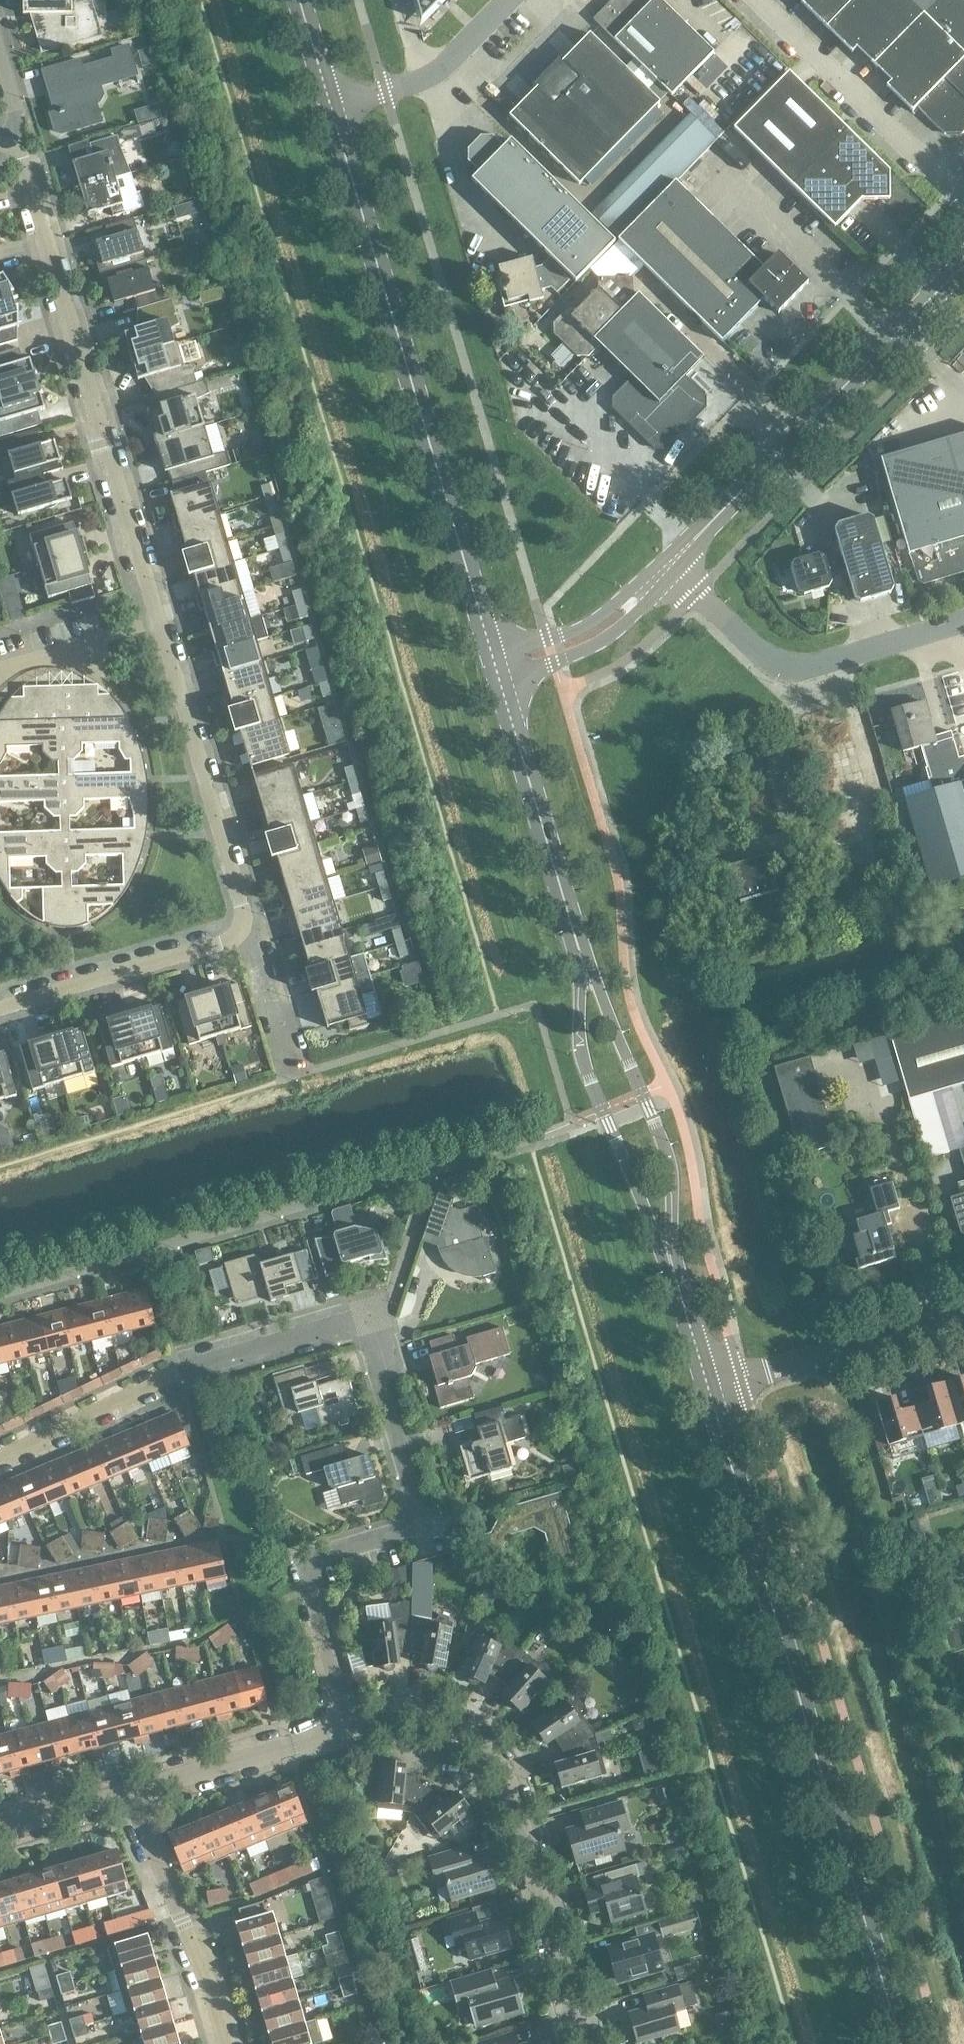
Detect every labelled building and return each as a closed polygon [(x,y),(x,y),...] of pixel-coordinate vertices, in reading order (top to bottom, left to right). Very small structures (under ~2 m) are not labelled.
[(98,35),(88,0),(72,0),(23,0),(23,15),(42,15),(42,22),(36,24),(44,51),(98,35)] [(442,0),(415,0),(422,21),(442,0)] [(643,11),(632,0),(613,0),(593,20),(671,96),(714,53),(659,0),(654,0),(643,11)] [(854,0),(803,0),(800,3),(826,28),(854,0)] [(908,0),(854,0),(826,28),(852,54),(856,49),(873,66),(923,15),(908,0)] [(923,15),(938,0),(908,0),(923,15)] [(923,15),(963,55),(963,0),(938,0),(923,15)] [(873,66),(890,82),(886,87),(912,113),(917,108),(916,108),(945,79),(963,59),(963,55),(923,15),(873,66)] [(560,58),(532,86),(536,90),(509,117),(579,185),(659,103),(590,35),(564,61),(560,58)] [(55,131),(61,135),(84,128),(78,109),(99,103),(103,97),(100,87),(136,76),(128,47),(112,52),(114,59),(82,69),(80,61),(43,72),(55,113),(50,115),(55,131)] [(945,79),(963,98),(963,59),(945,79)] [(789,73),(734,129),(792,186),(835,228),(862,200),(890,200),(889,172),(789,73)] [(945,79),(916,108),(917,108),(943,134),(963,134),(963,133),(963,98),(945,79)] [(599,222),(617,240),(716,141),(693,118),(605,208),(609,212),(599,222)] [(127,142),(142,137),(139,128),(139,126),(124,130),(127,142)] [(71,180),(74,191),(115,178),(112,166),(113,166),(111,163),(123,156),(117,137),(89,145),(93,157),(72,163),(76,177),(71,180)] [(468,163),(479,174),(472,181),(499,208),(538,168),(511,141),(504,148),(493,138),(481,138),(468,151),(468,163)] [(47,163),(65,159),(63,149),(45,153),(47,163)] [(168,166),(175,189),(187,186),(180,163),(168,166)] [(499,208),(523,232),(563,192),(538,168),(499,208)] [(119,190),(115,178),(74,191),(77,202),(84,202),(88,215),(110,209),(113,217),(125,214),(144,208),(140,193),(121,199),(120,194),(120,190),(119,190)] [(618,241),(676,297),(722,343),(764,300),(778,314),(808,284),(778,255),(764,269),(676,183),(618,241)] [(563,192),(523,232),(550,258),(589,218),(563,192)] [(185,204),(189,216),(201,212),(198,200),(185,204)] [(550,258),(541,267),(547,272),(551,288),(557,294),(571,279),(576,283),(615,243),(589,218),(550,258)] [(96,263),(100,275),(146,262),(134,219),(105,228),(109,239),(96,243),(101,262),(96,263)] [(505,293),(508,302),(528,297),(529,303),(543,300),(541,291),(551,288),(547,272),(541,267),(535,269),(532,259),(498,268),(504,289),(502,289),(503,294),(505,293)] [(206,271),(216,268),(214,261),(204,264),(206,271)] [(153,286),(146,262),(100,275),(103,287),(108,286),(114,305),(134,299),(137,310),(166,301),(161,284),(153,286)] [(18,299),(13,300),(11,293),(13,292),(13,293),(14,292),(11,289),(8,278),(5,279),(3,275),(2,275),(2,276),(0,276),(0,304),(18,299)] [(594,340),(636,297),(633,295),(633,278),(598,278),(598,290),(580,308),(568,309),(553,324),(554,335),(577,357),(588,357),(600,346),(594,340)] [(638,295),(636,297),(594,340),(600,346),(632,378),(612,398),(613,409),(631,427),(635,427),(635,431),(654,449),(665,449),(683,431),(683,427),(687,427),(705,408),(705,397),(685,378),(704,359),(638,295)] [(18,300),(18,299),(0,304),(0,346),(17,341),(17,340),(15,340),(12,329),(17,327),(17,328),(19,328),(18,323),(22,322),(18,312),(18,307),(17,307),(17,308),(15,308),(13,301),(18,300)] [(172,300),(166,301),(137,310),(137,313),(138,313),(142,324),(140,325),(141,326),(141,330),(127,334),(128,345),(127,345),(130,353),(128,353),(130,358),(178,344),(178,343),(174,344),(170,331),(180,325),(172,300)] [(155,396),(158,396),(197,384),(192,367),(185,367),(178,344),(130,358),(131,363),(132,362),(135,370),(141,380),(152,377),(157,393),(154,394),(155,396)] [(37,385),(35,376),(37,375),(33,363),(31,364),(30,360),(20,363),(16,350),(0,354),(0,396),(37,385)] [(158,396),(162,407),(149,411),(154,437),(153,438),(155,442),(205,428),(202,420),(204,418),(205,415),(203,408),(201,405),(198,404),(196,400),(209,395),(205,382),(197,384),(158,396)] [(46,405),(42,393),(40,394),(37,385),(0,396),(0,437),(38,426),(34,413),(45,410),(44,406),(46,405)] [(212,454),(205,428),(155,442),(156,447),(157,447),(167,472),(184,467),(188,478),(206,473),(230,466),(226,454),(212,454)] [(881,459),(909,555),(910,555),(918,582),(923,584),(963,572),(963,435),(881,459)] [(25,451),(21,436),(0,442),(0,460),(9,457),(12,468),(12,472),(11,480),(10,484),(9,485),(63,469),(59,459),(60,457),(60,455),(60,453),(60,451),(59,449),(57,448),(56,446),(55,443),(25,451)] [(254,458),(266,455),(263,448),(252,451),(254,458)] [(17,512),(18,516),(72,500),(70,495),(71,495),(71,493),(71,491),(71,488),(69,486),(67,485),(66,481),(46,487),(43,476),(63,470),(63,469),(9,485),(10,488),(9,492),(9,497),(10,501),(12,506),(15,510),(17,512)] [(219,520),(206,473),(188,478),(172,483),(176,495),(171,496),(177,518),(177,519),(198,513),(202,525),(219,520)] [(261,487),(265,501),(273,498),(269,485),(261,487)] [(277,512),(273,498),(265,501),(269,514),(277,512)] [(181,532),(187,553),(226,542),(219,520),(202,525),(198,513),(177,519),(177,518),(172,519),(176,533),(181,532)] [(829,574),(845,569),(854,600),(860,603),(890,594),(893,588),(873,520),(868,516),(837,525),(834,531),(843,562),(827,566),(825,558),(819,555),(794,562),(791,568),(798,592),(804,596),(829,588),(832,583),(829,574)] [(77,536),(73,524),(30,537),(33,549),(34,549),(40,568),(87,554),(83,540),(82,540),(82,541),(78,542),(76,536),(77,536)] [(284,534),(275,536),(279,550),(288,547),(284,534)] [(194,575),(232,564),(226,542),(187,553),(183,555),(189,577),(194,575)] [(288,547),(279,550),(283,564),(292,561),(288,547)] [(48,599),(68,593),(72,605),(95,598),(88,575),(86,569),(90,568),(90,569),(91,568),(87,554),(40,568),(45,587),(45,588),(48,599)] [(221,591),(225,604),(242,598),(232,564),(194,575),(200,596),(200,597),(221,591)] [(257,587),(262,600),(297,587),(292,574),(257,587)] [(300,590),(292,593),(296,606),(304,604),(300,590)] [(204,610),(210,632),(249,620),(242,598),(225,604),(221,591),(200,597),(200,596),(195,598),(199,612),(204,610)] [(304,604),(296,606),(300,620),(308,617),(304,604)] [(268,624),(287,623),(286,608),(268,609),(268,624)] [(262,617),(249,620),(210,632),(217,653),(255,642),(268,638),(262,617)] [(311,626),(302,628),(306,642),(315,639),(311,626)] [(221,667),(223,675),(262,664),(262,663),(255,642),(217,653),(212,654),(216,668),(221,667)] [(223,675),(233,710),(272,699),(266,677),(270,676),(266,662),(262,663),(262,664),(223,675)] [(315,686),(319,685),(327,682),(322,666),(311,669),(315,686)] [(319,685),(323,698),(331,696),(327,682),(319,685)] [(72,714),(85,713),(84,686),(71,687),(72,714)] [(98,686),(84,686),(85,713),(98,713),(98,696),(98,686)] [(51,714),(50,687),(37,688),(38,715),(51,714)] [(64,687),(50,687),(51,714),(64,714),(64,687)] [(23,688),(23,698),(24,698),(24,715),(25,715),(38,715),(37,688),(23,688)] [(130,761),(130,774),(146,774),(145,766),(145,764),(143,757),(141,748),(138,741),(135,733),(132,726),(128,719),(124,712),(120,706),(114,699),(110,694),(108,695),(98,696),(98,713),(98,719),(65,720),(66,762),(73,762),(83,752),(82,745),(119,744),(119,751),(125,761),(130,761)] [(0,765),(6,754),(6,747),(42,746),(42,753),(52,762),(59,762),(58,720),(25,721),(25,715),(24,715),(24,698),(23,698),(13,698),(12,697),(7,702),(5,706),(0,714),(0,765)] [(235,733),(240,732),(278,720),(272,699),(233,710),(229,711),(235,733)] [(920,747),(926,768),(927,769),(959,759),(958,757),(951,732),(934,737),(924,702),(891,712),(903,752),(920,747)] [(287,732),(283,718),(278,720),(240,732),(250,767),(289,756),(282,734),(287,732)] [(329,747),(346,742),(341,727),(330,730),(325,732),(329,747)] [(927,769),(926,768),(925,769),(932,792),(905,800),(931,888),(963,878),(963,755),(958,757),(959,759),(927,769)] [(281,795),(285,807),(302,802),(292,767),(253,778),(260,800),(260,801),(281,795)] [(344,769),(348,783),(356,780),(352,767),(344,769)] [(134,815),(134,830),(147,830),(147,827),(148,819),(149,810),(149,801),(148,792),(148,782),(146,774),(130,774),(67,776),(68,818),(75,818),(84,808),(84,801),(128,800),(134,815)] [(0,778),(0,804),(44,802),(44,809),(54,818),(61,818),(60,776),(0,778)] [(360,794),(356,780),(348,783),(352,796),(360,794)] [(264,814),(270,835),(309,824),(302,802),(285,807),(281,795),(260,801),(260,800),(255,801),(259,815),(264,814)] [(368,821),(364,808),(356,810),(360,824),(368,821)] [(309,824),(270,835),(266,837),(272,859),(277,857),(315,846),(315,845),(309,824)] [(147,830),(134,830),(68,832),(70,874),(77,874),(86,864),(86,857),(122,856),(123,886),(128,886),(132,880),(135,874),(138,866),(141,857),(144,845),(146,836),(147,830)] [(10,889),(9,859),(46,858),(46,865),(56,874),(63,874),(62,832),(0,834),(0,882),(5,890),(10,890),(10,889)] [(287,891),(287,892),(325,880),(319,859),(324,858),(320,844),(315,845),(315,846),(277,857),(287,891)] [(377,848),(366,851),(369,863),(381,860),(377,848)] [(765,861),(734,870),(743,901),(739,902),(740,904),(744,903),(748,917),(779,908),(775,894),(779,893),(778,891),(774,892),(765,861)] [(379,888),(387,886),(383,872),(375,875),(379,888)] [(10,889),(10,890),(5,890),(7,893),(12,900),(18,906),(19,905),(18,904),(23,900),(23,890),(42,890),(43,924),(49,926),(55,928),(62,929),(70,929),(78,928),(86,925),(88,924),(88,907),(111,906),(113,907),(118,901),(123,895),(128,887),(128,886),(123,886),(70,888),(70,874),(63,874),(63,888),(10,889)] [(291,905),(293,914),(332,902),(325,880),(287,892),(287,891),(282,892),(286,906),(291,905)] [(379,888),(383,902),(391,900),(387,886),(379,888)] [(300,935),(321,929),(324,942),(342,937),(332,902),(293,914),(300,935)] [(348,957),(342,937),(324,942),(321,929),(300,935),(295,936),(299,950),(305,971),(310,970),(348,959),(348,957)] [(395,945),(404,942),(400,929),(391,931),(395,945)] [(408,956),(404,942),(395,945),(399,958),(408,956)] [(312,993),(316,992),(335,986),(370,976),(363,953),(348,957),(348,959),(310,970),(305,971),(312,993)] [(408,981),(420,978),(416,963),(404,966),(408,981)] [(335,986),(316,992),(327,1027),(347,1021),(350,1031),(369,1026),(369,1024),(368,1025),(360,997),(375,992),(370,976),(335,986)] [(220,984),(206,988),(220,1036),(239,1030),(240,1031),(251,1027),(238,984),(227,987),(227,988),(221,990),(220,985),(220,984)] [(220,1036),(206,988),(192,993),(192,994),(193,994),(194,998),(188,1000),(188,999),(176,1002),(189,1046),(201,1042),(201,1041),(220,1036)] [(142,1007),(128,1011),(142,1059),(161,1053),(161,1054),(173,1050),(160,1007),(149,1010),(149,1011),(143,1012),(142,1008),(142,1007)] [(122,1065),(142,1059),(128,1011),(114,1015),(114,1016),(116,1020),(110,1022),(98,1025),(111,1068),(122,1065)] [(932,1094),(963,1085),(963,1012),(889,1034),(926,1160),(949,1153),(932,1094)] [(82,1030),(70,1033),(71,1034),(65,1035),(64,1031),(64,1030),(49,1034),(63,1082),(83,1076),(83,1077),(95,1073),(82,1030)] [(44,1088),(63,1082),(49,1034),(35,1038),(36,1040),(36,1039),(37,1044),(32,1045),(31,1045),(20,1048),(33,1091),(44,1088)] [(5,1099),(5,1100),(16,1096),(11,1077),(4,1053),(0,1054),(0,1100),(5,1099)] [(836,1146),(810,1057),(774,1068),(800,1156),(836,1146)] [(247,1081),(242,1064),(231,1067),(235,1085),(247,1081)] [(152,1088),(157,1103),(157,1105),(169,1101),(165,1084),(152,1088)] [(113,1100),(117,1114),(118,1117),(130,1113),(125,1096),(113,1100)] [(88,1116),(74,1120),(77,1130),(90,1126),(88,1116)] [(855,1261),(858,1271),(896,1259),(886,1227),(891,1225),(887,1213),(899,1210),(892,1183),(885,1185),(883,1177),(868,1182),(870,1190),(869,1190),(877,1215),(856,1221),(859,1234),(852,1236),(859,1260),(855,1261)] [(957,1184),(961,1196),(950,1199),(960,1234),(963,1236),(963,1182),(957,1184)] [(475,1228),(481,1226),(476,1207),(460,1211),(451,1208),(454,1199),(438,1193),(426,1227),(441,1232),(440,1237),(444,1250),(441,1251),(442,1252),(445,1260),(451,1266),(457,1271),(465,1274),(474,1275),(482,1274),(483,1277),(495,1274),(485,1238),(478,1240),(475,1228)] [(321,1220),(313,1220),(313,1228),(321,1228),(321,1220)] [(387,1260),(376,1222),(362,1231),(361,1226),(336,1233),(338,1238),(314,1240),(320,1259),(321,1259),(321,1258),(330,1255),(335,1264),(336,1265),(338,1266),(339,1266),(369,1257),(370,1261),(369,1261),(370,1262),(387,1260)] [(306,1251),(294,1255),(261,1264),(259,1261),(253,1257),(226,1265),(235,1298),(242,1302),(268,1294),(270,1302),(288,1297),(286,1289),(314,1280),(306,1251)] [(144,1291),(123,1297),(132,1330),(153,1325),(144,1291)] [(102,1302),(111,1336),(132,1330),(123,1297),(102,1302)] [(102,1302),(82,1307),(90,1341),(111,1336),(102,1302)] [(61,1313),(69,1346),(90,1341),(82,1307),(61,1313)] [(61,1313),(40,1318),(49,1352),(69,1346),(61,1313)] [(19,1323),(28,1357),(49,1352),(40,1318),(19,1323)] [(0,1328),(0,1334),(7,1362),(28,1357),(19,1323),(0,1328)] [(429,1357),(437,1386),(434,1387),(440,1409),(474,1399),(468,1378),(471,1377),(476,1369),(475,1365),(510,1355),(502,1328),(466,1339),(468,1346),(457,1349),(453,1336),(429,1343),(433,1356),(429,1357)] [(156,1351),(139,1360),(143,1366),(159,1358),(156,1351)] [(143,1366),(139,1360),(122,1368),(126,1374),(143,1366)] [(285,1418),(286,1417),(315,1409),(320,1427),(339,1422),(340,1427),(349,1424),(347,1419),(359,1416),(347,1378),(317,1387),(316,1382),(309,1384),(305,1369),(273,1379),(285,1418)] [(117,1370),(100,1379),(103,1385),(120,1377),(117,1370)] [(945,1383),(957,1426),(963,1424),(963,1381),(963,1378),(945,1383)] [(103,1385),(100,1379),(83,1387),(86,1393),(103,1385)] [(930,1402),(914,1407),(923,1436),(957,1426),(945,1383),(926,1389),(930,1402)] [(78,1389),(61,1398),(64,1404),(81,1396),(78,1389)] [(64,1404),(61,1398),(44,1406),(47,1412),(64,1404)] [(923,1436),(914,1407),(898,1412),(894,1398),(875,1404),(888,1447),(923,1436)] [(468,1476),(476,1480),(512,1469),(505,1443),(524,1437),(518,1418),(506,1422),(501,1407),(474,1415),(478,1429),(477,1429),(480,1441),(460,1448),(468,1476)] [(38,1409),(21,1417),(24,1423),(41,1415),(38,1409)] [(167,1455),(187,1446),(174,1414),(154,1423),(167,1455)] [(4,1425),(7,1432),(24,1423),(21,1417),(4,1425)] [(154,1423),(134,1431),(147,1463),(167,1455),(154,1423)] [(147,1463),(134,1431),(114,1439),(127,1471),(147,1463)] [(114,1439),(94,1447),(108,1479),(127,1471),(114,1439)] [(94,1447),(75,1456),(88,1488),(108,1479),(94,1447)] [(327,1511),(342,1506),(363,1500),(365,1506),(379,1502),(382,1496),(377,1477),(374,1478),(368,1456),(338,1465),(333,1448),(300,1458),(306,1475),(323,1470),(329,1487),(334,1491),(322,1494),(327,1511)] [(88,1488),(75,1456),(55,1464),(68,1496),(88,1488)] [(286,1462),(290,1477),(299,1474),(295,1459),(286,1462)] [(55,1464),(35,1472),(48,1504),(68,1496),(55,1464)] [(48,1504),(35,1472),(15,1480),(29,1512),(48,1504)] [(0,1486),(0,1499),(9,1520),(29,1512),(15,1480),(0,1486)] [(937,1490),(925,1494),(929,1506),(941,1502),(937,1490)] [(534,1526),(547,1533),(554,1558),(564,1563),(577,1559),(558,1497),(505,1512),(492,1536),(477,1541),(484,1565),(504,1559),(500,1546),(507,1534),(534,1526)] [(9,1520),(0,1499),(0,1524),(9,1520)] [(175,1520),(178,1527),(186,1522),(194,1517),(190,1511),(175,1520)] [(194,1517),(186,1522),(193,1533),(200,1528),(194,1517)] [(204,1527),(215,1529),(217,1529),(218,1519),(205,1518),(204,1527)] [(149,1520),(148,1527),(157,1528),(166,1529),(167,1522),(149,1520)] [(178,1527),(185,1537),(193,1533),(186,1522),(178,1527)] [(121,1527),(126,1535),(131,1543),(137,1539),(128,1523),(121,1527)] [(111,1534),(115,1541),(126,1535),(121,1527),(111,1534)] [(157,1528),(148,1527),(147,1539),(156,1541),(157,1528)] [(166,1529),(157,1528),(156,1541),(165,1542),(166,1529)] [(89,1552),(90,1543),(91,1534),(83,1533),(81,1551),(89,1552)] [(103,1535),(91,1534),(90,1543),(102,1544),(103,1535)] [(131,1543),(126,1535),(115,1541),(120,1549),(131,1543)] [(51,1554),(58,1549),(66,1544),(62,1538),(47,1547),(51,1554)] [(102,1544),(90,1543),(89,1552),(101,1553),(102,1544)] [(195,1547),(203,1581),(224,1577),(217,1543),(195,1547)] [(66,1544),(58,1549),(65,1560),(73,1555),(66,1544)] [(21,1554),(30,1555),(39,1556),(39,1549),(22,1547),(21,1554)] [(195,1547),(175,1552),(182,1586),(203,1581),(195,1547)] [(58,1549),(51,1554),(57,1564),(65,1560),(58,1549)] [(154,1556),(161,1590),(182,1586),(175,1552),(154,1556)] [(19,1566),(28,1568),(30,1555),(21,1554),(19,1566)] [(39,1556),(30,1555),(28,1568),(37,1569),(39,1556)] [(154,1556),(133,1560),(140,1595),(161,1590),(154,1556)] [(112,1565),(119,1599),(140,1595),(133,1560),(112,1565)] [(112,1565),(91,1569),(98,1603),(119,1599),(112,1565)] [(406,1568),(389,1573),(393,1587),(409,1583),(406,1568)] [(77,1608),(98,1603),(91,1569),(70,1574),(77,1608)] [(70,1574),(49,1578),(56,1612),(77,1608),(70,1574)] [(28,1583),(35,1617),(56,1612),(49,1578),(28,1583)] [(28,1583),(7,1587),(14,1621),(35,1617),(28,1583)] [(0,1588),(0,1624),(14,1621),(7,1587),(0,1588)] [(360,1603),(361,1617),(387,1615),(386,1601),(360,1603)] [(367,1668),(375,1667),(376,1668),(383,1667),(383,1668),(384,1669),(385,1670),(386,1671),(387,1671),(388,1672),(389,1672),(391,1671),(392,1671),(393,1670),(393,1669),(394,1668),(394,1667),(394,1665),(399,1665),(398,1655),(411,1653),(411,1616),(411,1602),(390,1605),(392,1619),(380,1620),(374,1628),(357,1630),(367,1668)] [(411,1653),(423,1655),(421,1665),(427,1666),(427,1667),(427,1668),(427,1670),(428,1671),(429,1671),(430,1672),(431,1672),(432,1672),(434,1672),(435,1672),(436,1671),(437,1670),(437,1669),(438,1668),(445,1669),(452,1629),(447,1629),(448,1623),(448,1621),(448,1620),(447,1619),(446,1618),(445,1617),(444,1616),(443,1616),(442,1616),(440,1617),(439,1617),(438,1618),(438,1619),(437,1621),(411,1616),(411,1653)] [(166,1629),(167,1639),(191,1636),(189,1626),(166,1629)] [(226,1627),(219,1632),(226,1643),(234,1637),(226,1627)] [(610,1628),(601,1638),(611,1647),(620,1637),(610,1628)] [(143,1629),(143,1639),(164,1639),(164,1629),(143,1629)] [(485,1634),(483,1639),(478,1637),(462,1674),(468,1677),(468,1678),(468,1680),(468,1681),(469,1682),(470,1683),(471,1684),(472,1685),(473,1685),(475,1685),(476,1685),(477,1684),(479,1683),(479,1682),(484,1684),(488,1675),(500,1680),(520,1649),(495,1638),(496,1637),(496,1636),(496,1634),(495,1633),(494,1632),(493,1631),(492,1631),(491,1631),(489,1631),(488,1631),(487,1632),(486,1633),(485,1634)] [(219,1632),(211,1638),(218,1648),(226,1643),(219,1632)] [(464,1632),(460,1647),(465,1649),(471,1635),(464,1632)] [(360,1646),(346,1650),(352,1673),(366,1669),(360,1646)] [(178,1661),(187,1661),(187,1649),(178,1648),(178,1661)] [(197,1649),(187,1649),(187,1661),(196,1662),(197,1649)] [(500,1680),(509,1688),(502,1696),(506,1699),(506,1700),(505,1702),(505,1703),(505,1704),(505,1705),(506,1706),(507,1707),(508,1708),(509,1709),(510,1709),(512,1709),(513,1708),(514,1708),(515,1707),(520,1712),(547,1682),(543,1679),(548,1674),(548,1673),(549,1672),(549,1670),(549,1669),(548,1668),(548,1667),(547,1666),(545,1665),(544,1665),(543,1665),(541,1665),(540,1666),(539,1667),(520,1649),(500,1680)] [(951,1668),(963,1664),(963,1652),(963,1651),(947,1656),(951,1668)] [(145,1655),(138,1660),(145,1671),(153,1665),(145,1655)] [(138,1660),(130,1666),(137,1676),(145,1671),(138,1660)] [(102,1677),(103,1665),(94,1664),(93,1677),(102,1677)] [(113,1665),(103,1665),(102,1677),(112,1678),(113,1665)] [(256,1669),(235,1675),(244,1709),(258,1705),(260,1712),(266,1710),(267,1714),(268,1714),(256,1669)] [(61,1671),(53,1677),(61,1687),(68,1681),(61,1671)] [(235,1675),(214,1680),(225,1721),(232,1719),(230,1712),(244,1709),(235,1675)] [(53,1692),(61,1687),(53,1677),(46,1682),(53,1692)] [(193,1686),(202,1720),(216,1716),(218,1723),(225,1721),(214,1680),(193,1686)] [(10,1697),(19,1698),(20,1685),(10,1685),(10,1697)] [(29,1685),(20,1685),(19,1698),(29,1698),(29,1685)] [(193,1686),(173,1691),(184,1732),(190,1730),(188,1723),(202,1720),(193,1686)] [(152,1697),(161,1731),(175,1727),(177,1734),(184,1732),(173,1691),(152,1697)] [(87,1702),(90,1713),(101,1754),(107,1752),(106,1745),(120,1742),(111,1708),(110,1708),(107,1696),(87,1702)] [(152,1697),(131,1702),(142,1743),(149,1741),(147,1734),(161,1731),(152,1697)] [(111,1708),(120,1742),(134,1738),(135,1745),(142,1743),(131,1702),(111,1708)] [(573,1703),(568,1706),(566,1702),(532,1725),(537,1731),(536,1732),(535,1733),(534,1734),(534,1736),(534,1737),(535,1738),(535,1739),(536,1740),(537,1741),(538,1742),(539,1742),(541,1742),(542,1741),(543,1741),(546,1745),(554,1740),(561,1750),(594,1734),(605,1729),(601,1721),(589,1726),(579,1712),(580,1711),(581,1710),(582,1709),(582,1708),(582,1706),(581,1705),(580,1704),(579,1703),(578,1703),(577,1702),(576,1702),(574,1702),(573,1703)] [(69,1719),(78,1753),(92,1749),(94,1756),(101,1754),(90,1713),(69,1719)] [(643,1716),(631,1720),(634,1730),(639,1731),(647,1729),(643,1716)] [(69,1719),(49,1724),(59,1765),(66,1763),(64,1756),(78,1753),(69,1719)] [(49,1724),(28,1730),(37,1764),(51,1760),(53,1767),(59,1765),(49,1724)] [(7,1735),(18,1776),(25,1774),(23,1767),(37,1764),(28,1730),(7,1735)] [(594,1734),(561,1750),(565,1762),(555,1765),(557,1770),(556,1771),(555,1771),(554,1772),(553,1773),(553,1775),(553,1776),(553,1777),(553,1778),(554,1779),(555,1780),(556,1781),(557,1781),(559,1781),(560,1781),(562,1788),(590,1780),(590,1781),(591,1782),(592,1783),(593,1784),(594,1784),(595,1784),(598,1783),(599,1783),(600,1782),(600,1781),(601,1779),(601,1778),(600,1777),(601,1777),(599,1773),(603,1765),(597,1744),(614,1739),(611,1730),(595,1735),(594,1734)] [(0,1737),(0,1773),(10,1771),(11,1778),(18,1776),(7,1735),(0,1737)] [(378,1803),(382,1804),(388,1810),(413,1813),(427,1788),(418,1783),(418,1777),(405,1776),(406,1766),(401,1765),(401,1764),(401,1763),(400,1761),(399,1760),(398,1760),(397,1759),(395,1759),(394,1759),(393,1760),(392,1761),(391,1762),(390,1763),(390,1764),(382,1763),(379,1792),(378,1792),(377,1792),(376,1793),(375,1794),(374,1794),(373,1796),(373,1797),(373,1798),(373,1799),(374,1800),(375,1801),(376,1802),(377,1803),(378,1803)] [(290,1787),(270,1795),(284,1831),(305,1822),(290,1787)] [(448,1799),(440,1789),(436,1793),(427,1788),(413,1813),(429,1833),(438,1834),(440,1837),(441,1838),(442,1838),(443,1839),(445,1839),(446,1839),(447,1838),(448,1838),(449,1837),(450,1836),(450,1835),(450,1833),(450,1832),(450,1831),(449,1830),(471,1812),(467,1806),(468,1805),(468,1804),(469,1803),(469,1802),(469,1800),(468,1799),(468,1798),(467,1797),(466,1796),(464,1796),(463,1796),(462,1796),(461,1796),(460,1797),(456,1793),(448,1799)] [(265,1839),(284,1831),(270,1795),(250,1803),(265,1839)] [(250,1803),(230,1811),(245,1847),(265,1839),(250,1803)] [(567,1831),(575,1861),(576,1864),(594,1859),(609,1855),(624,1850),(619,1833),(629,1830),(621,1803),(581,1814),(585,1826),(567,1831)] [(210,1820),(225,1855),(245,1847),(230,1811),(210,1820)] [(210,1820),(190,1828),(205,1863),(225,1855),(210,1820)] [(190,1828),(170,1836),(185,1872),(205,1863),(190,1828)] [(447,1883),(452,1901),(494,1888),(484,1856),(469,1860),(466,1848),(429,1859),(437,1886),(447,1883)] [(116,1852),(95,1858),(106,1895),(127,1889),(116,1852)] [(611,1863),(609,1855),(594,1859),(596,1867),(611,1863)] [(95,1858),(75,1864),(85,1901),(106,1895),(95,1858)] [(303,1876),(312,1873),(307,1861),(299,1865),(303,1876)] [(85,1901),(75,1864),(54,1870),(65,1907),(85,1901)] [(290,1868),(295,1880),(303,1876),(299,1865),(290,1868)] [(604,1874),(608,1886),(585,1893),(591,1915),(607,1910),(611,1922),(645,1912),(635,1878),(639,1877),(635,1865),(604,1874)] [(54,1870),(33,1876),(44,1913),(65,1907),(54,1870)] [(44,1913),(33,1876),(13,1882),(24,1919),(44,1913)] [(268,1878),(259,1881),(264,1893),(272,1889),(268,1878)] [(250,1885),(255,1897),(264,1893),(259,1881),(250,1885)] [(312,1881),(271,1891),(274,1905),(315,1895),(312,1881)] [(0,1886),(0,1914),(3,1925),(24,1919),(13,1882),(0,1886)] [(216,1890),(219,1903),(228,1901),(226,1889),(216,1890)] [(207,1892),(210,1905),(219,1903),(216,1890),(207,1892)] [(236,1924),(243,1947),(279,1936),(273,1913),(267,1915),(263,1902),(238,1910),(242,1922),(236,1924)] [(114,1921),(117,1933),(155,1922),(150,1910),(114,1921)] [(683,1932),(699,1927),(694,1912),(679,1916),(683,1932)] [(466,1946),(470,1960),(511,1948),(502,1918),(477,1925),(474,1913),(449,1921),(457,1949),(466,1946)] [(299,1929),(306,1940),(322,1931),(315,1920),(299,1929)] [(105,1924),(108,1936),(117,1933),(114,1921),(105,1924)] [(661,1968),(652,1938),(662,1935),(658,1922),(634,1929),(638,1942),(610,1950),(619,1981),(661,1968)] [(85,1943),(82,1931),(73,1933),(76,1945),(85,1943)] [(325,1936),(328,1945),(342,1941),(339,1932),(325,1936)] [(114,1970),(154,1958),(148,1935),(107,1947),(114,1970)] [(279,1936),(243,1947),(249,1968),(286,1958),(279,1936)] [(61,1937),(52,1939),(56,1952),(65,1949),(61,1937)] [(43,1942),(47,1954),(56,1952),(52,1939),(43,1942)] [(342,1941),(328,1945),(331,1955),(345,1951),(342,1941)] [(20,1949),(11,1951),(15,1964),(24,1961),(20,1949)] [(15,1964),(11,1951),(2,1954),(6,1966),(15,1964)] [(714,1970),(720,1968),(721,1968),(718,1956),(717,1956),(711,1958),(714,1970)] [(120,1992),(161,1980),(154,1958),(114,1970),(120,1992)] [(249,1968),(255,1990),(292,1980),(286,1958),(249,1968)] [(56,1977),(59,1986),(73,1982),(70,1972),(56,1977)] [(522,2012),(512,1980),(494,1985),(490,1972),(452,1984),(460,2010),(470,2007),(476,2026),(491,2022),(494,2023),(504,2020),(506,2017),(522,2012)] [(338,1980),(341,1989),(355,1985),(352,1975),(338,1980)] [(34,1983),(37,1992),(51,1988),(48,1979),(34,1983)] [(134,2011),(167,2002),(161,1980),(120,1992),(127,2014),(134,2011)] [(292,1980),(255,1990),(262,2012),(299,2002),(292,1980)] [(73,1982),(59,1986),(61,1995),(75,1991),(73,1982)] [(422,1987),(427,2006),(446,2000),(441,1982),(422,1987)] [(647,2009),(629,2014),(637,2043),(679,2031),(674,2012),(697,2005),(690,1983),(643,1997),(647,2009)] [(355,1985),(341,1989),(344,1998),(358,1994),(355,1985)] [(40,2002),(54,1998),(51,1988),(37,1992),(40,2002)] [(167,2002),(134,2011),(141,2033),(174,2024),(167,2002)] [(262,2012),(268,2034),(305,2023),(299,2002),(262,2012)] [(47,2027),(50,2036),(64,2032),(58,2010),(47,2013),(50,2026),(47,2027)] [(69,2020),(71,2030),(86,2026),(93,2024),(90,2014),(69,2020)] [(268,2034),(271,2043),(318,2043),(323,2042),(316,2020),(305,2023),(268,2034)] [(144,2043),(180,2043),(174,2024),(141,2033),(144,2043)] [(86,2026),(71,2030),(74,2039),(88,2035),(86,2026)] [(50,2036),(52,2043),(58,2043),(67,2041),(64,2032),(50,2036)] [(507,2036),(480,2043),(520,2043),(517,2033),(507,2036)]
